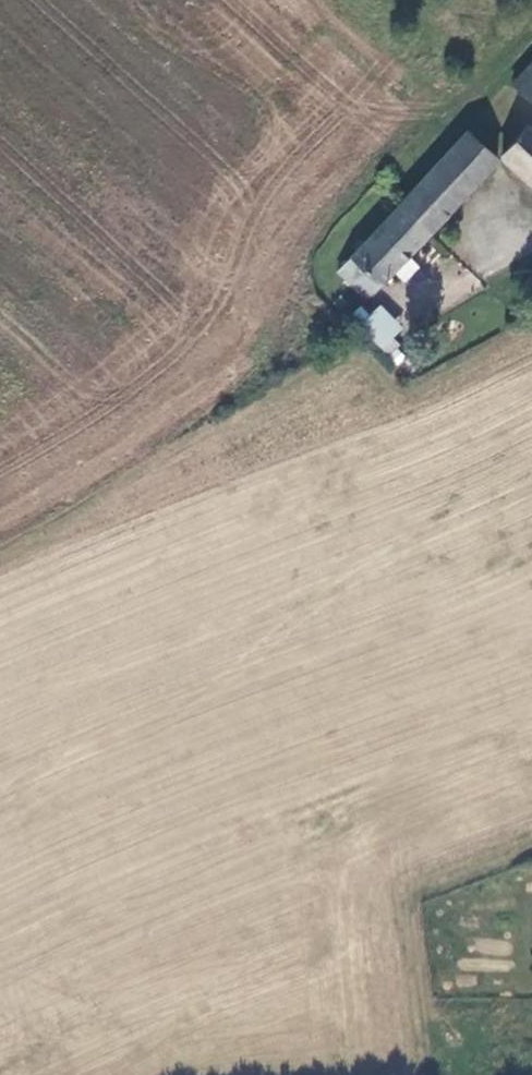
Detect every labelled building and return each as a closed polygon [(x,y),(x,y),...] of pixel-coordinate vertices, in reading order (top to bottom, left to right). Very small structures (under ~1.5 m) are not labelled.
[(511,84),(531,104),(531,62),(511,84)] [(527,128),(497,162),(531,194),(531,133),(527,128)] [(382,288),(497,162),(464,132),(335,275),(363,300),(378,284),(382,288)] [(381,304),(360,321),(382,348),(403,331),(381,304)]
